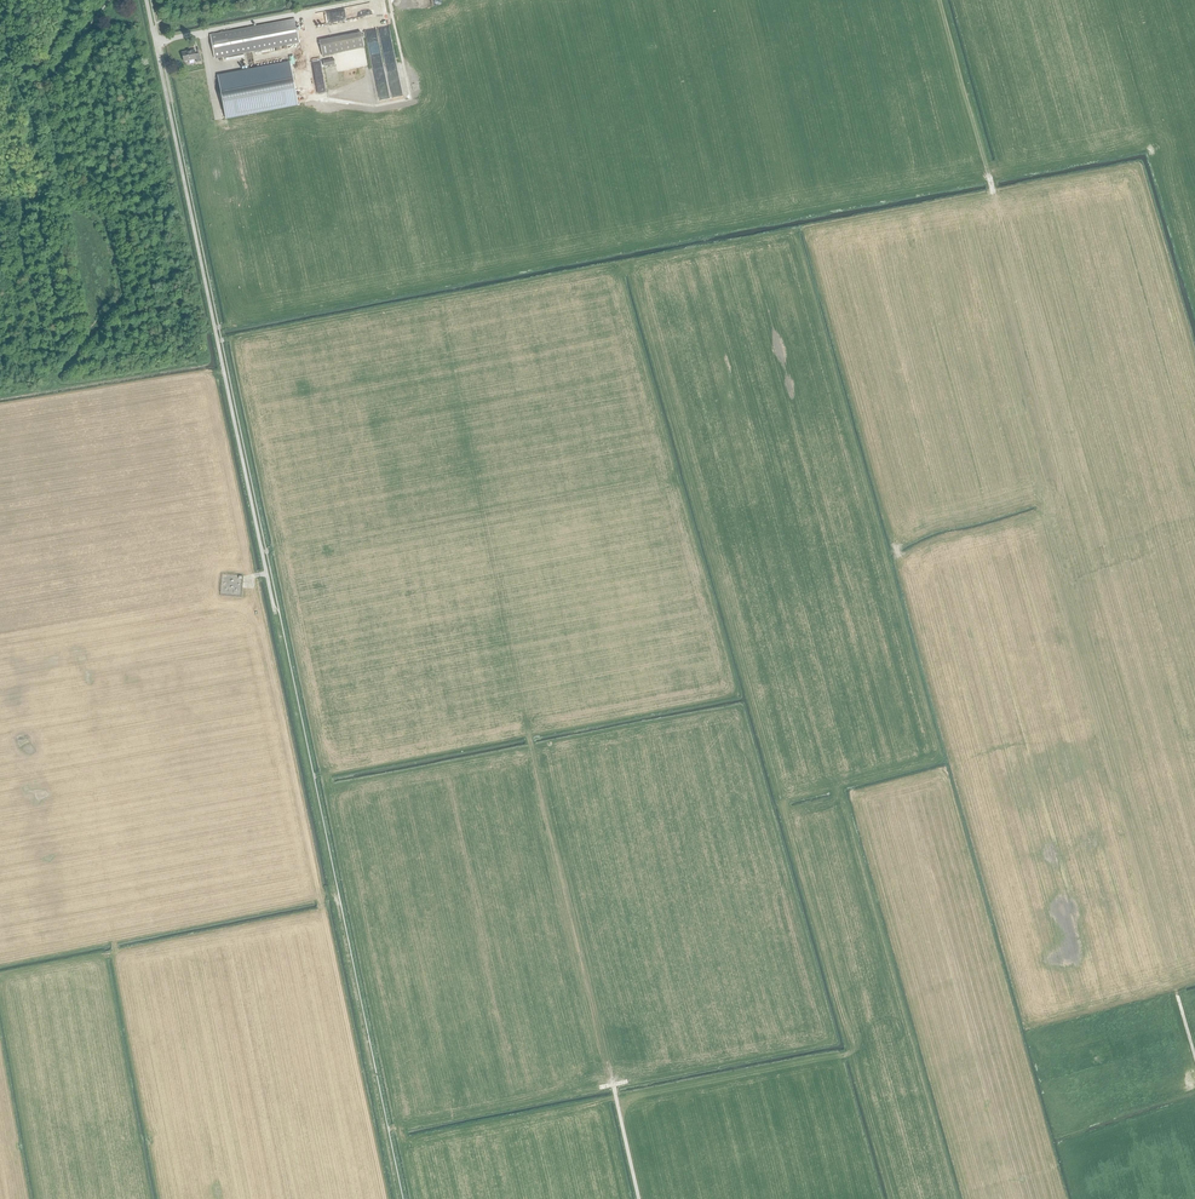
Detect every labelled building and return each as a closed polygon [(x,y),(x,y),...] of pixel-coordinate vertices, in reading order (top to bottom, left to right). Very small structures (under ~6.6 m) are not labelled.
[(215,34),(210,35),(213,53),(214,56),(215,59),(219,58),(226,56),(273,47),(299,43),(294,19),(215,34)] [(363,47),(361,33),(319,41),(322,56),(363,47)] [(194,54),(193,50),(181,52),(183,61),(195,59),(196,62),(200,61),(198,53),(194,54)] [(311,55),(317,87),(325,85),(319,54),(311,55)] [(333,58),(322,60),(324,67),(335,64),(333,58)] [(218,76),(226,118),(297,104),(289,63),(218,76)]
